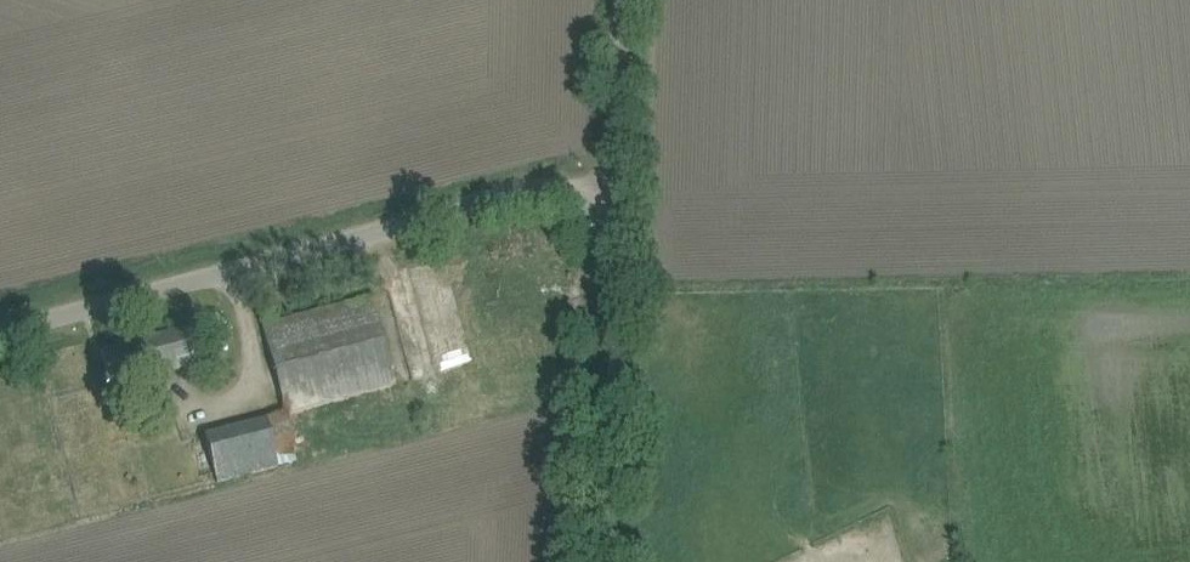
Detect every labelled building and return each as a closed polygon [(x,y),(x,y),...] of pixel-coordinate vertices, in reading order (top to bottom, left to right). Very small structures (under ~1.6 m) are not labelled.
[(371,297),(262,326),(268,351),(279,393),(286,414),(395,385),(371,297)] [(100,352),(107,377),(111,389),(196,366),(193,353),(186,329),(100,352)] [(293,441),(285,415),(204,436),(216,483),(279,467),(277,457),(296,452),(293,441)]
